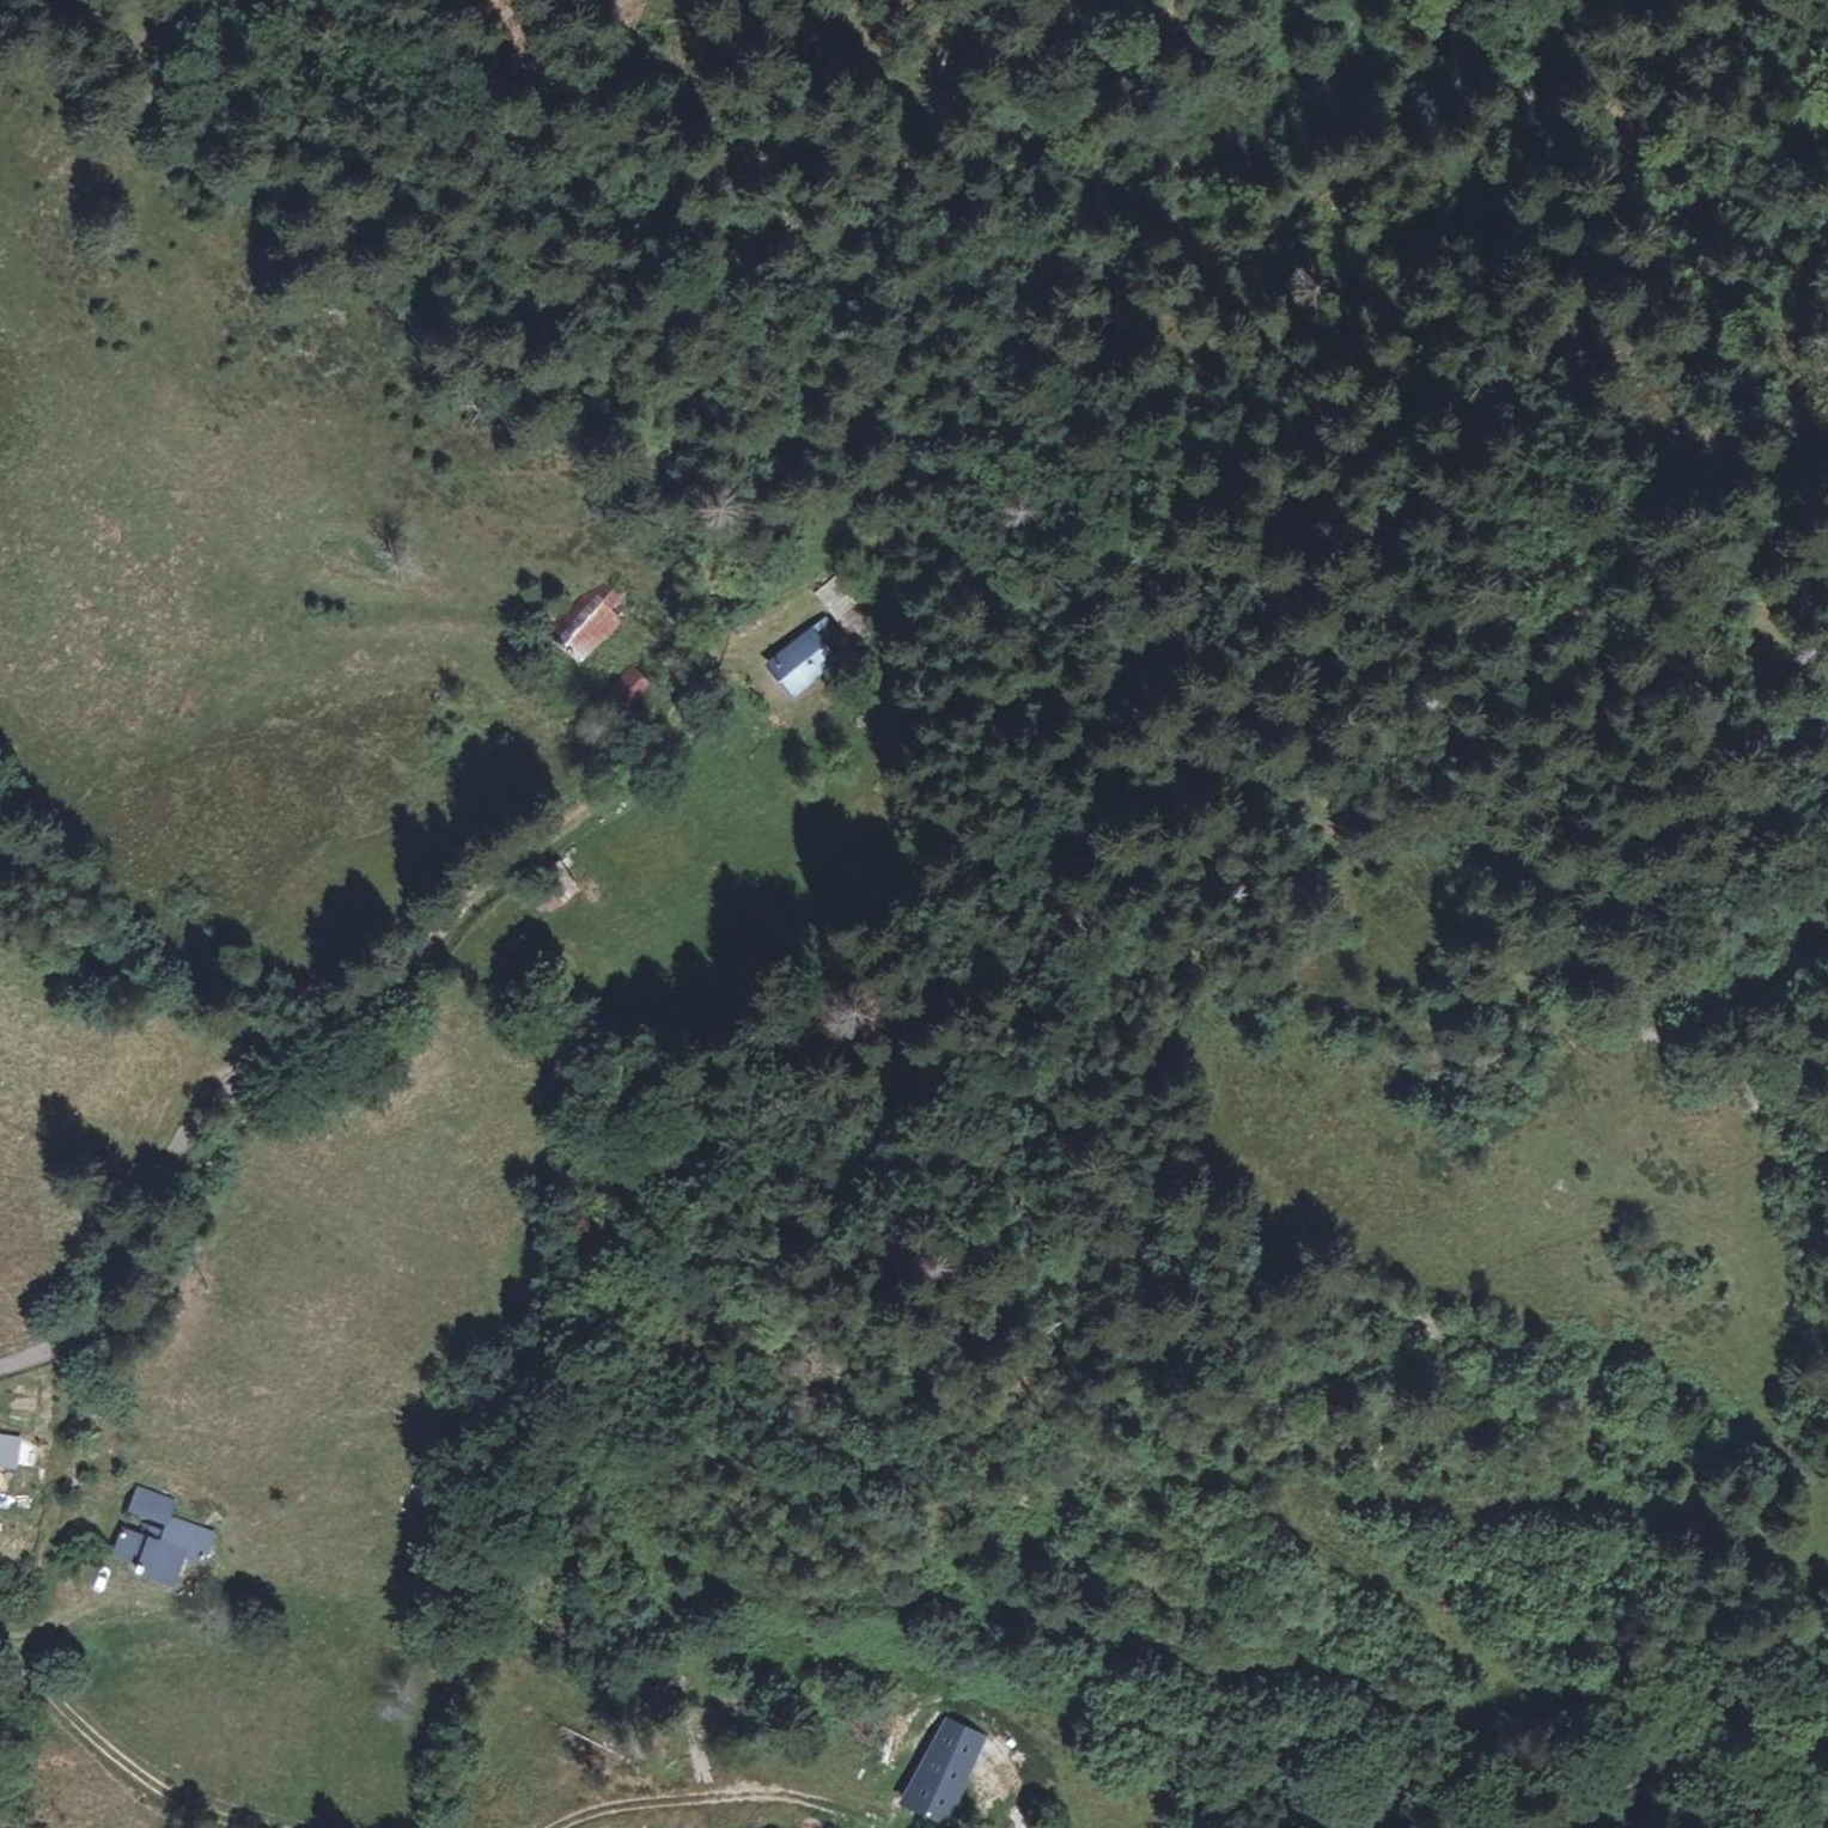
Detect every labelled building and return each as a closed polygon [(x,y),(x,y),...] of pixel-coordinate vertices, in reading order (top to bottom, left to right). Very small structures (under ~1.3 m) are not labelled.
[(567,583),(530,623),(580,669),(617,629),(567,583)] [(803,696),(831,646),(798,626),(770,675),(803,696)] [(634,733),(651,698),(657,681),(633,657),(605,689),(634,733)] [(14,1464),(19,1446),(0,1441),(0,1460),(14,1464)] [(135,1504),(167,1517),(175,1500),(142,1487),(135,1504)] [(195,1562),(209,1533),(204,1531),(167,1517),(159,1532),(146,1527),(143,1537),(119,1527),(111,1550),(134,1559),(130,1570),(164,1584),(177,1554),(195,1562)] [(995,1728),(952,1706),(902,1803),(945,1825),(995,1728)]
